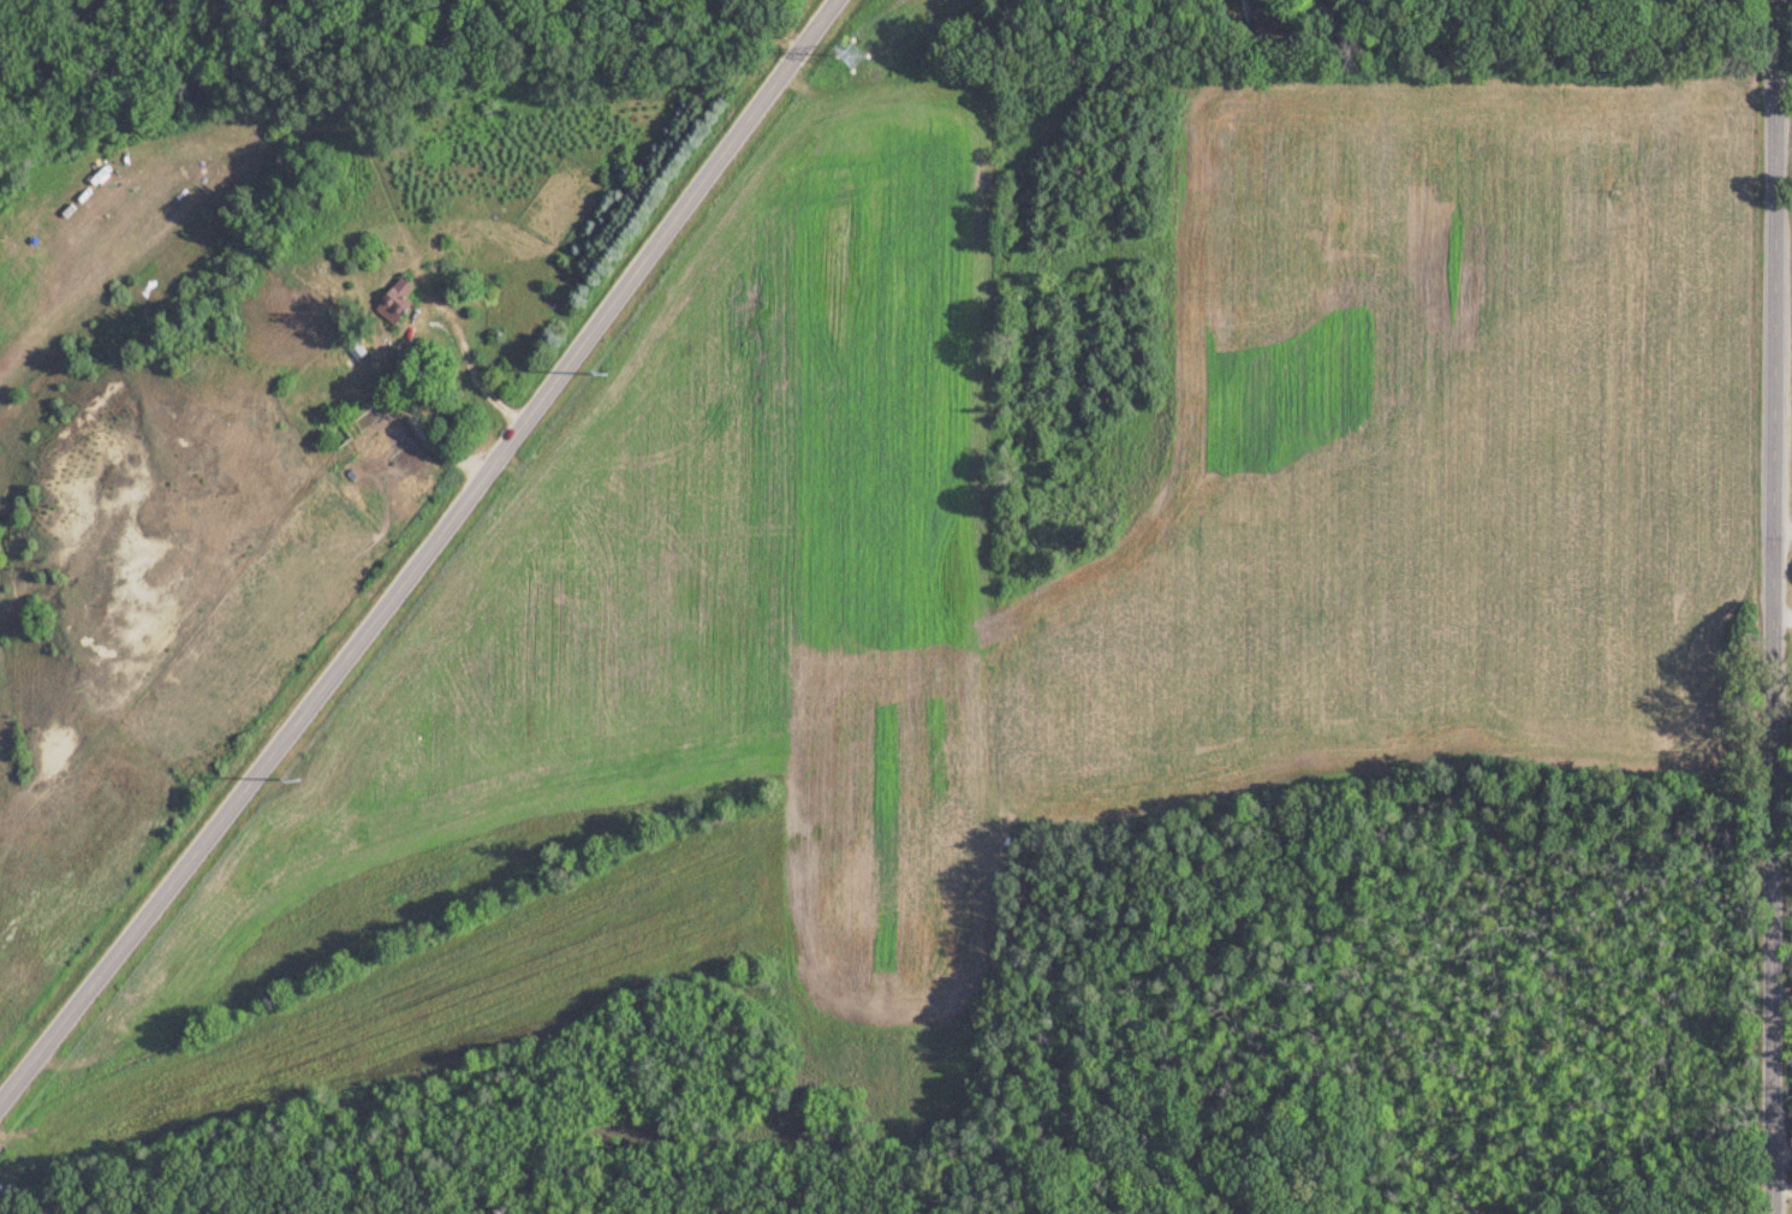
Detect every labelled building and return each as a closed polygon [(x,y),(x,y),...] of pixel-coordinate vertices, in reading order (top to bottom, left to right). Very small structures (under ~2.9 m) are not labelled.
[(372,309),(391,325),(404,309),(397,304),(410,289),(398,279),(372,309)]
